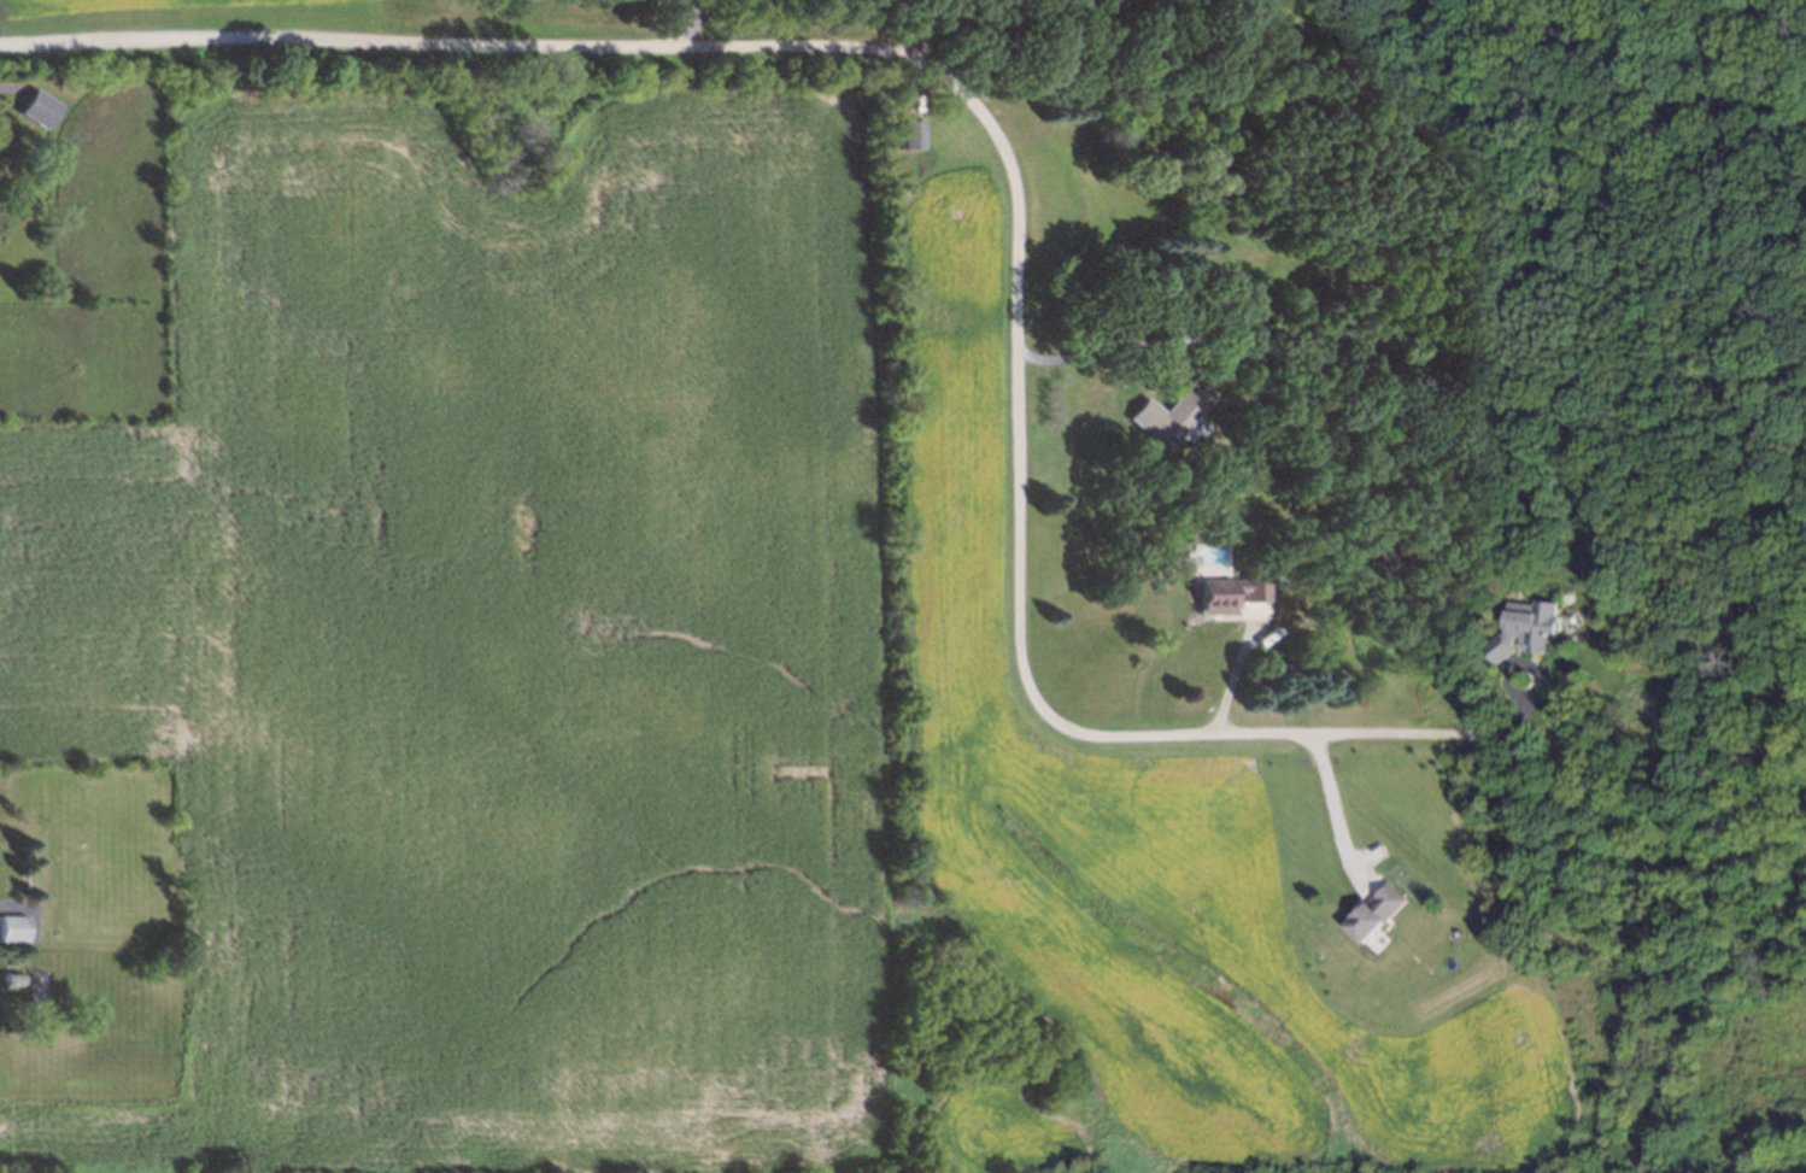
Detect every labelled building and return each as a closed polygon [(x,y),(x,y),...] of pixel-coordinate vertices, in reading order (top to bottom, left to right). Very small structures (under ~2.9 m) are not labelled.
[(43,128),(13,113),(25,88),(55,102),(43,128)] [(895,148),(895,117),(919,117),(919,148),(895,148)] [(1162,451),(1121,416),(1139,395),(1156,410),(1180,382),(1204,401),(1162,451)] [(1194,614),(1195,577),(1267,579),(1267,603),(1237,603),(1237,591),(1225,591),(1225,614),(1194,614)] [(1495,661),(1491,657),(1490,659),(1480,649),(1483,646),(1479,643),(1497,629),(1500,632),(1505,598),(1530,602),(1531,597),(1554,599),(1552,612),(1555,612),(1555,616),(1558,623),(1556,628),(1553,632),(1553,634),(1549,634),(1547,650),(1517,646),(1517,634),(1511,634),(1511,638),(1507,641),(1512,647),(1495,661)] [(1405,897),(1385,919),(1384,916),(1364,938),(1347,922),(1367,899),(1368,902),(1388,880),(1405,897)] [(24,942),(0,943),(0,916),(23,915),(24,942)] [(0,973),(18,973),(17,984),(0,984),(0,973)]
